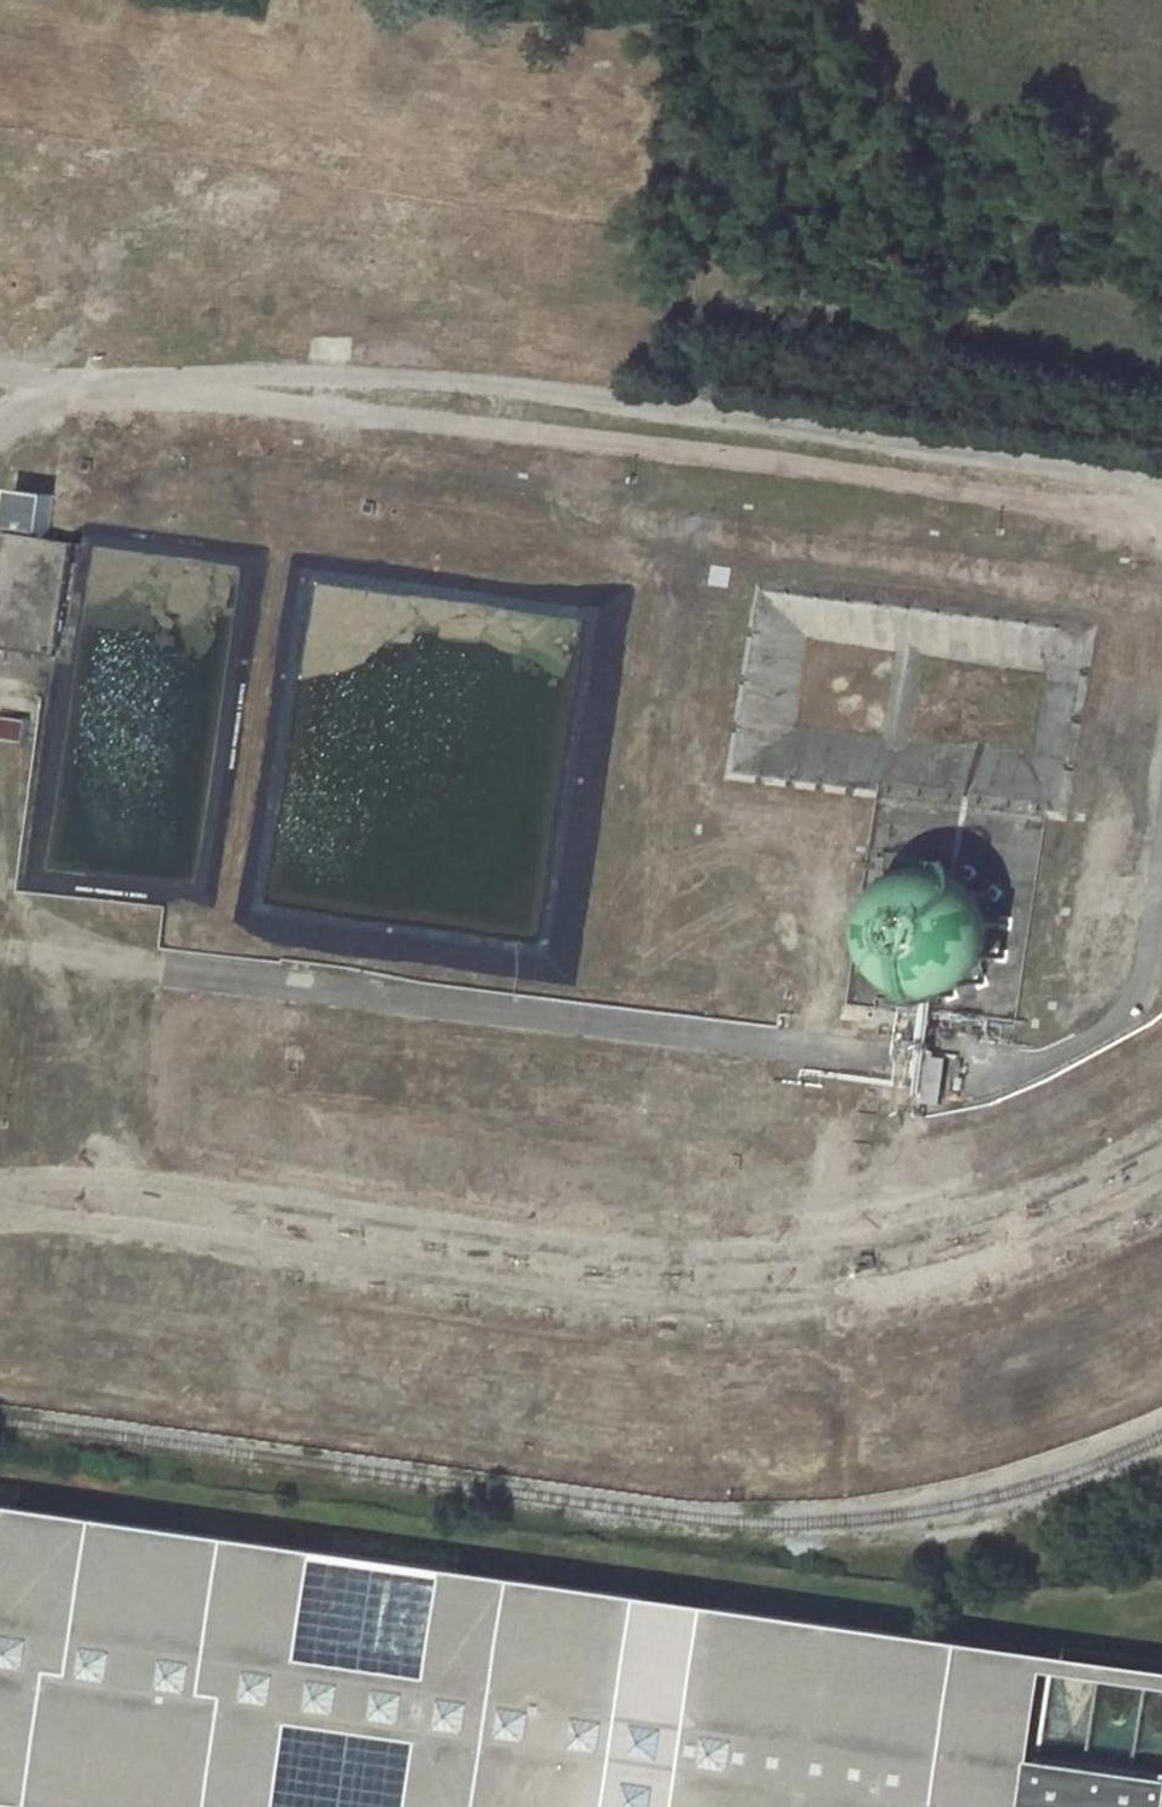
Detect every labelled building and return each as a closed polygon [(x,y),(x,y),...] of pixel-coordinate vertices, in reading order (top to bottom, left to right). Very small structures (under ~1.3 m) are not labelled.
[(62,657),(78,544),(52,540),(59,496),(20,490),(0,633),(0,648),(62,657)] [(3,716),(0,737),(30,742),(33,720),(3,716)] [(927,861),(914,865),(910,867),(899,874),(889,883),(883,890),(877,902),(875,911),(873,924),(875,938),(879,951),(883,959),(891,970),(901,978),(913,985),(926,989),(940,990),(949,989),(962,985),(970,981),(981,973),(990,963),(997,952),(1001,939),(1002,930),(1002,916),(999,903),(993,891),(985,881),(974,872),(963,865),(950,861),(941,860),(927,861)] [(932,1009),(917,1007),(913,1034),(901,1033),(891,1104),(918,1108),(928,1036),(932,1009)] [(653,1613),(0,1520),(0,1771),(49,1779),(48,1791),(161,1806),(228,1806),(228,1804),(249,1806),(625,1806),(653,1613)] [(1063,1669),(1045,1806),(1161,1806),(1161,1681),(1063,1669)]
